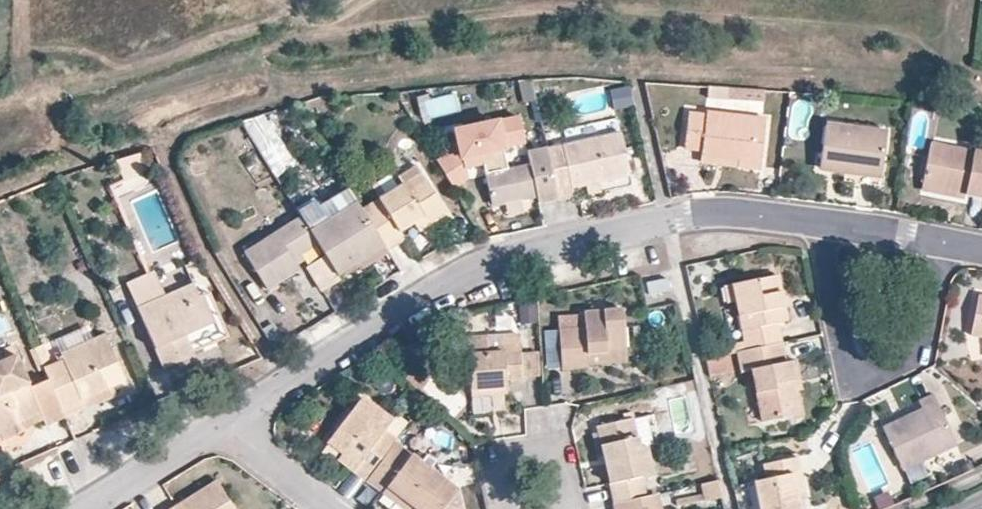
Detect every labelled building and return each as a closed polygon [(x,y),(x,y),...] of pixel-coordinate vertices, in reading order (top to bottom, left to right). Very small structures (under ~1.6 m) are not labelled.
[(701,148),(700,151),(737,156),(737,164),(760,167),(765,119),(706,111),(705,114),(689,112),(684,147),(701,148)] [(275,177),(294,165),(263,114),(243,126),(275,177)] [(485,172),(506,167),(502,147),(525,141),(519,117),(457,131),(461,154),(455,157),(451,151),(436,161),(451,184),(466,175),(464,168),(483,163),(485,172)] [(552,167),(558,197),(574,193),(573,188),(630,175),(616,119),(565,131),(567,144),(548,148),(552,167)] [(886,132),(825,125),(819,167),(880,174),(886,132)] [(923,185),(981,196),(981,151),(931,142),(923,185)] [(538,201),(558,197),(552,167),(548,148),(547,144),(527,149),(530,162),(506,167),(485,172),(492,204),(536,194),(538,201)] [(148,173),(142,151),(117,159),(125,181),(148,173)] [(737,156),(700,151),(699,159),(737,164),(737,156)] [(384,247),(386,251),(405,239),(401,231),(414,223),(421,218),(427,227),(446,215),(416,166),(397,177),(401,182),(360,208),(384,247)] [(332,195),(301,215),(301,216),(307,225),(353,197),(347,186),(332,195)] [(337,274),(384,247),(360,208),(353,197),(307,225),(318,243),(326,256),(337,274)] [(307,225),(301,216),(244,252),(267,288),(298,270),(292,260),(318,243),(307,225)] [(421,218),(414,223),(420,231),(427,227),(421,218)] [(320,292),(340,279),(337,274),(326,256),(306,268),(320,292)] [(129,283),(139,307),(165,295),(155,271),(129,283)] [(747,350),(780,342),(776,322),(786,320),(777,275),(733,284),(737,301),(747,350)] [(667,277),(647,282),(649,293),(669,289),(667,277)] [(165,295),(139,307),(164,367),(194,354),(193,351),(186,334),(190,333),(215,322),(203,294),(198,296),(192,283),(165,295)] [(737,301),(733,284),(723,286),(727,304),(737,301)] [(186,334),(193,351),(228,336),(209,292),(203,294),(215,322),(190,333),(186,334)] [(979,295),(970,333),(981,335),(981,295),(979,295)] [(591,368),(591,364),(590,351),(625,349),(622,309),(558,314),(559,331),(562,370),(591,368)] [(548,371),(562,370),(559,331),(545,331),(548,371)] [(48,379),(64,416),(84,407),(81,397),(111,383),(124,377),(104,333),(59,351),(61,358),(43,366),(48,379)] [(489,353),(519,351),(517,336),(488,338),(489,353)] [(506,380),(521,378),(519,351),(489,353),(488,338),(468,339),(471,389),(507,386),(506,380)] [(783,362),(780,342),(747,350),(737,352),(741,371),(752,369),(763,420),(800,412),(789,361),(783,362)] [(48,379),(29,387),(11,345),(0,350),(0,357),(2,361),(0,361),(0,441),(22,431),(18,422),(40,412),(45,424),(64,416),(48,379)] [(519,351),(521,378),(538,378),(536,349),(519,351)] [(626,361),(625,349),(590,351),(591,364),(626,361)] [(707,358),(711,377),(732,373),(728,354),(707,358)] [(411,384),(421,394),(425,389),(414,380),(411,384)] [(81,397),(84,407),(115,393),(111,383),(81,397)] [(507,393),(507,386),(471,389),(472,396),(507,393)] [(922,410),(884,427),(902,468),(955,443),(933,394),(918,400),(922,410)] [(338,457),(367,478),(391,447),(395,441),(397,439),(383,429),(390,419),(361,396),(328,440),(342,451),(338,457)] [(642,416),(632,419),(639,446),(644,445),(649,444),(642,416)] [(598,425),(615,502),(645,495),(640,476),(651,474),(644,445),(639,446),(632,419),(632,418),(598,425)] [(395,441),(391,447),(407,460),(411,454),(395,441)] [(391,447),(367,478),(397,501),(401,496),(417,508),(460,508),(457,491),(433,472),(436,467),(436,465),(429,459),(426,459),(423,463),(411,454),(407,460),(391,447)] [(759,508),(802,508),(800,498),(805,497),(796,456),(763,463),(766,478),(753,481),(759,508)] [(171,508),(234,508),(217,481),(171,508)] [(706,504),(722,500),(717,481),(701,486),(706,504)] [(895,506),(891,491),(874,497),(878,508),(886,508),(895,506)] [(615,502),(616,508),(661,508),(658,493),(645,495),(615,502)] [(397,501),(407,508),(417,508),(401,496),(397,501)]
